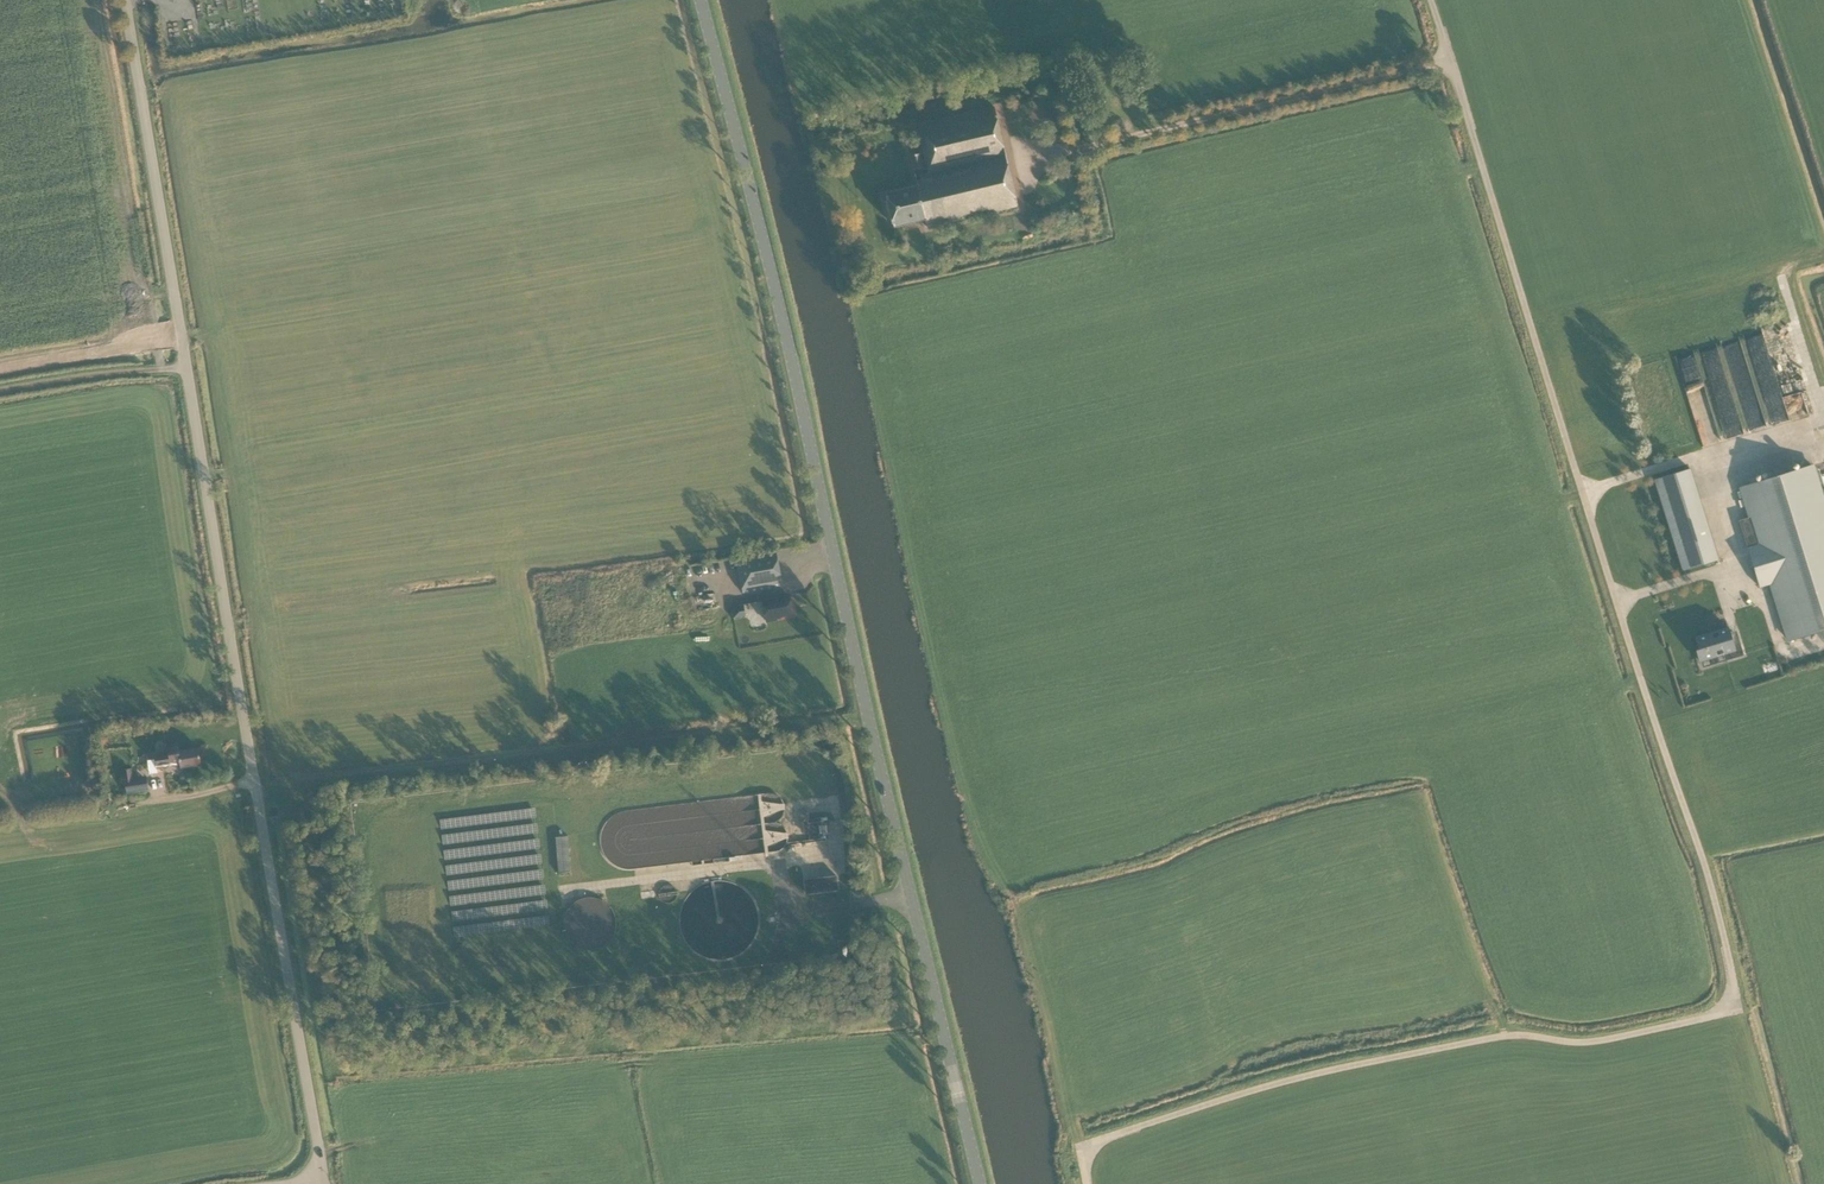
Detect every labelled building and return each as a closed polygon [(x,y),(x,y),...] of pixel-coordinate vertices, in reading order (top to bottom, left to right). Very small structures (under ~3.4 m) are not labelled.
[(1016,204),(994,107),(916,124),(927,171),(919,173),(920,179),(915,180),(916,185),(884,192),(892,227),(924,219),(926,225),(1016,204)] [(914,169),(924,167),(920,153),(910,155),(914,169)] [(1787,394),(1790,419),(1810,416),(1807,391),(1787,394)] [(1695,404),(1705,435),(1720,430),(1710,399),(1695,404)] [(1811,465),(1741,487),(1750,517),(1740,520),(1748,547),(1747,547),(1759,587),(1771,583),(1789,640),(1823,629),(1823,506),(1811,465)] [(1718,559),(1689,468),(1655,479),(1683,570),(1718,559)] [(776,551),(736,558),(743,592),(783,585),(776,551)] [(689,566),(695,593),(704,591),(699,564),(689,566)] [(790,595),(763,600),(767,621),(777,619),(776,617),(793,614),(790,595)] [(1734,649),(1727,627),(1695,637),(1698,648),(1696,649),(1699,661),(1734,650),(1736,657),(1743,655),(1741,647),(1734,649)] [(179,751),(178,743),(168,745),(169,752),(155,754),(156,766),(171,764),(171,763),(180,761),(181,767),(201,764),(198,748),(179,751)] [(131,768),(123,769),(127,793),(149,789),(147,775),(133,778),(131,768)] [(106,801),(115,799),(113,792),(105,794),(106,801)] [(821,831),(830,831),(829,817),(812,818),(813,826),(821,826),(821,831)] [(559,834),(560,871),(573,870),(571,834),(559,834)] [(837,889),(836,875),(804,879),(805,893),(837,889)]
